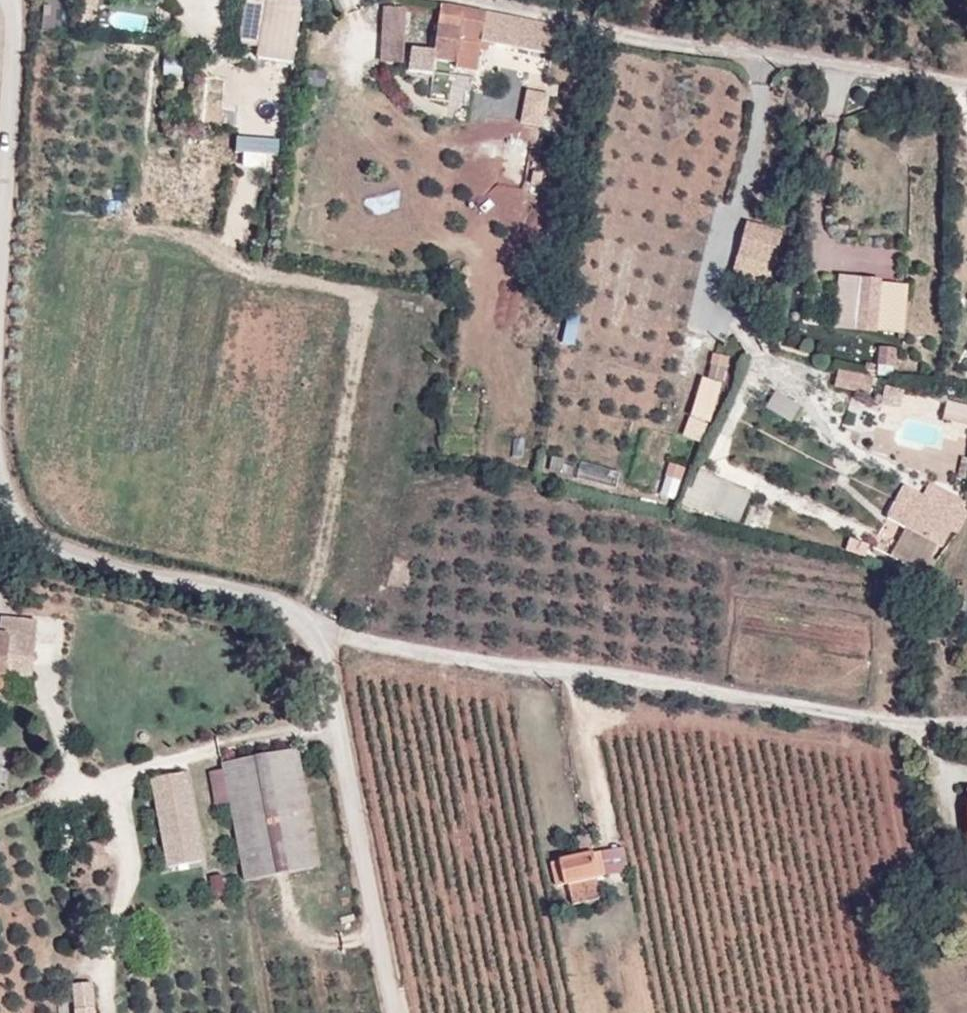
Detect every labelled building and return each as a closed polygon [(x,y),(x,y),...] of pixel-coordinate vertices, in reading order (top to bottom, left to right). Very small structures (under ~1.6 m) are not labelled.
[(269,1),(265,0),(246,0),(238,47),(259,51),(269,1)] [(304,7),(269,1),(259,51),(257,63),(296,69),(304,7)] [(455,61),(460,9),(432,4),(425,56),(455,61)] [(380,61),(402,63),(407,9),(384,7),(380,61)] [(470,65),(475,12),(460,9),(455,61),(470,65)] [(453,71),(455,61),(425,56),(424,66),(453,71)] [(548,96),(524,90),(520,115),(542,121),(548,96)] [(787,231),(748,222),(735,276),(774,287),(787,231)] [(899,282),(839,278),(834,333),(895,338),(899,282)] [(881,359),(897,359),(897,342),(882,342),(881,359)] [(690,415),(682,435),(701,443),(710,424),(729,358),(712,353),(705,379),(701,378),(690,415)] [(833,387),(870,395),(873,377),(838,369),(833,387)] [(775,390),(764,407),(791,424),(802,407),(775,390)] [(947,401),(942,420),(966,426),(966,405),(947,401)] [(670,463),(660,495),(674,500),(686,468),(670,463)] [(750,493),(697,470),(690,490),(687,488),(680,505),(710,517),(712,514),(738,524),(750,493)] [(933,526),(941,530),(950,508),(945,504),(949,498),(914,477),(887,521),(889,522),(879,539),(912,558),(921,540),(924,542),(933,526)] [(0,607),(0,621),(31,623),(32,608),(0,607)] [(30,633),(31,623),(0,621),(0,689),(7,689),(7,675),(36,676),(39,634),(30,633)] [(227,774),(228,779),(234,812),(251,889),(327,877),(302,758),(227,774)] [(168,870),(203,864),(188,777),(153,784),(168,870)] [(234,812),(228,779),(214,783),(221,814),(229,812),(234,812)] [(585,842),(583,826),(571,827),(574,844),(585,842)] [(600,865),(594,841),(585,842),(591,867),(600,865)] [(553,848),(558,875),(561,874),(588,868),(591,867),(585,842),(574,844),(553,848)] [(544,849),(549,877),(558,875),(553,848),(544,849)] [(593,888),(588,868),(561,874),(565,894),(593,888)] [(236,915),(233,899),(230,881),(216,883),(219,899),(223,918),(236,915)] [(85,971),(68,972),(72,1012),(89,1012),(85,971)]
